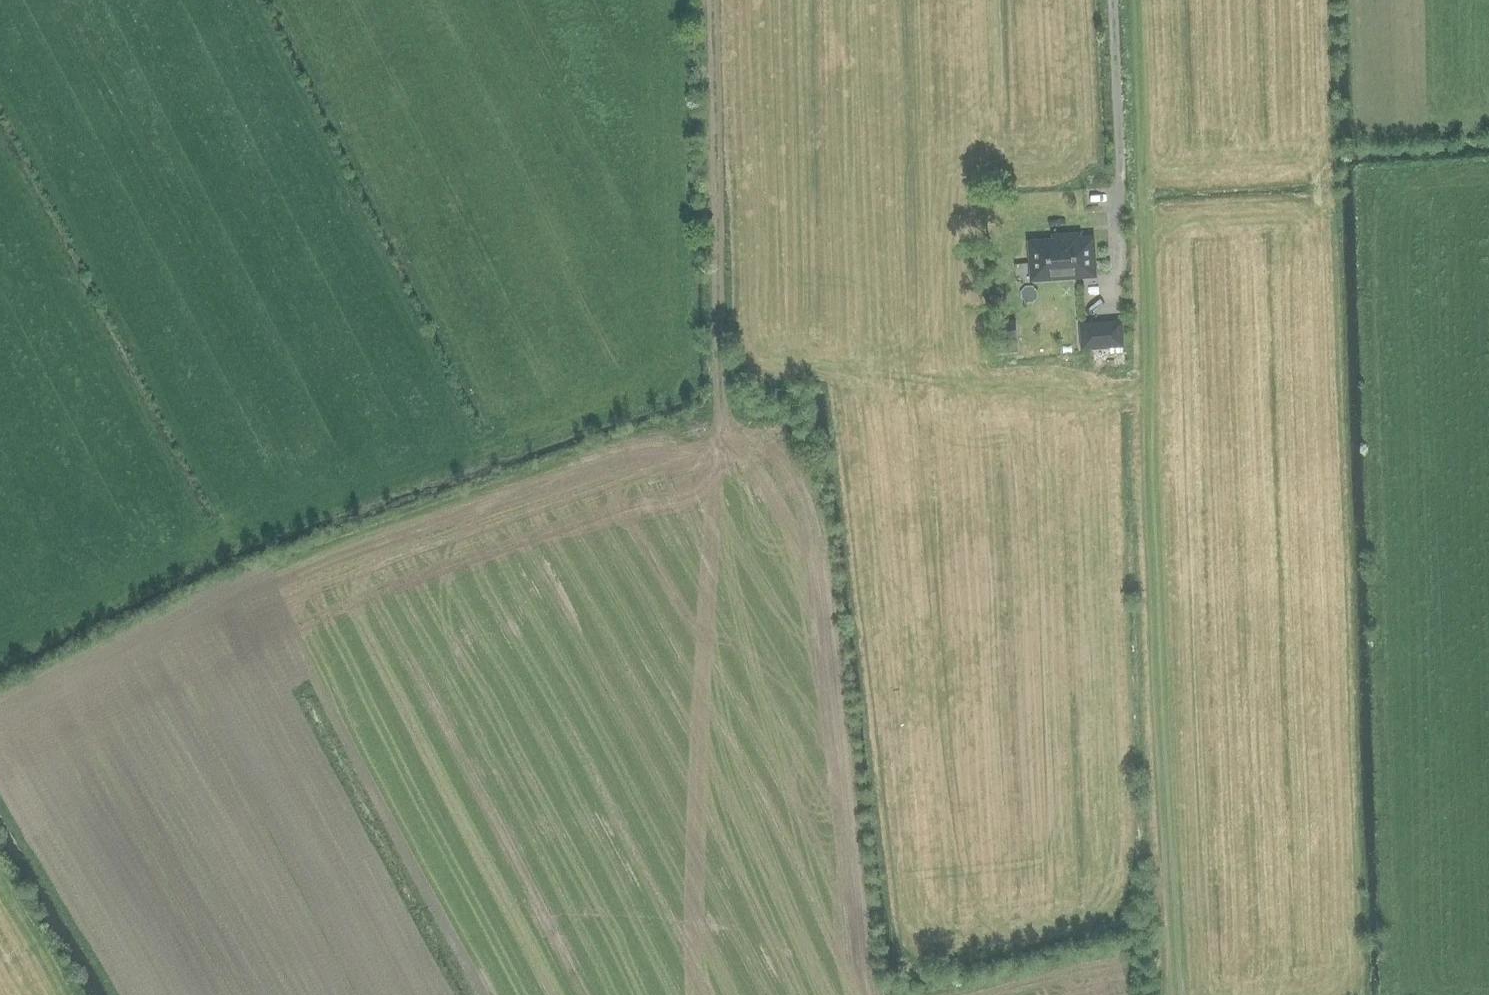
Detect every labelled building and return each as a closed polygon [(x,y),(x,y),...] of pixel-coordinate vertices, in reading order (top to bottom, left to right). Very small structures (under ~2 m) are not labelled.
[(1055,240),(1030,241),(1033,279),(1096,275),(1093,237),(1080,238),(1080,233),(1054,235),(1055,240)] [(1122,322),(1081,324),(1082,348),(1124,346),(1122,322)]
